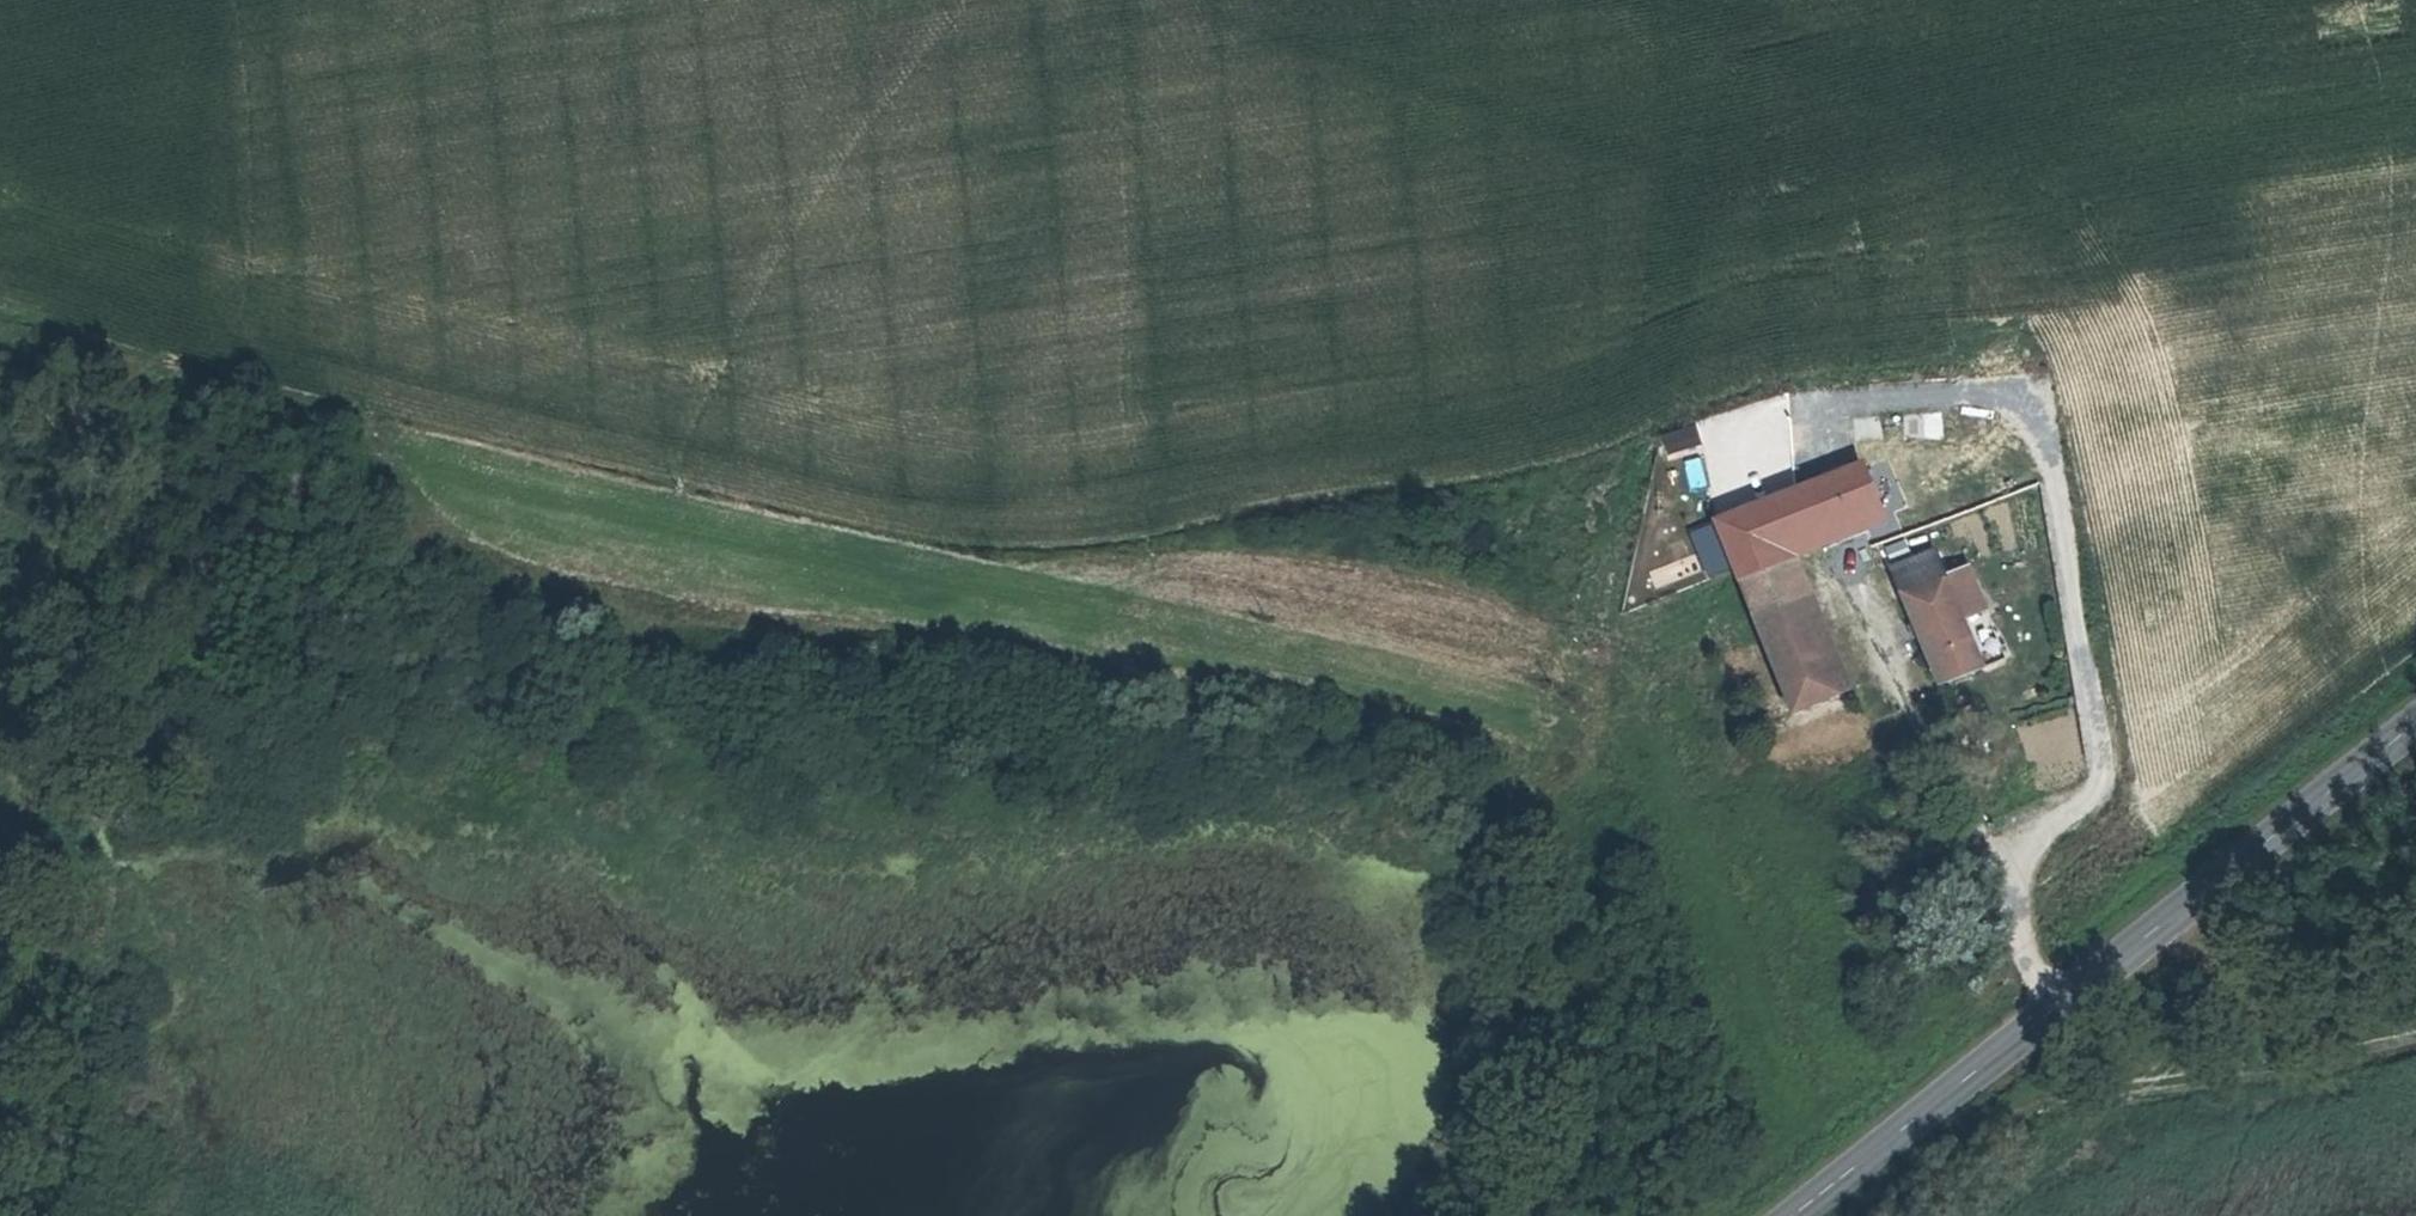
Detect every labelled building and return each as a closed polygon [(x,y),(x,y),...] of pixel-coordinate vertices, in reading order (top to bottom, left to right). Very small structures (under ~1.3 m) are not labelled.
[(1754,565),(1798,551),(1815,544),(1893,514),(1898,512),(1897,509),(1883,469),(1736,523),(1754,565)] [(1871,689),(1815,544),(1798,551),(1820,606),(1856,695),(1871,689)] [(1754,565),(1777,623),(1820,606),(1798,551),(1754,565)] [(1955,688),(1995,676),(1979,626),(2002,617),(1988,575),(1963,584),(1955,559),(1914,573),(1955,688)] [(1856,695),(1820,606),(1777,623),(1813,713),(1856,695)] [(1963,925),(1951,930),(1960,951),(1971,946),(1963,925)]
